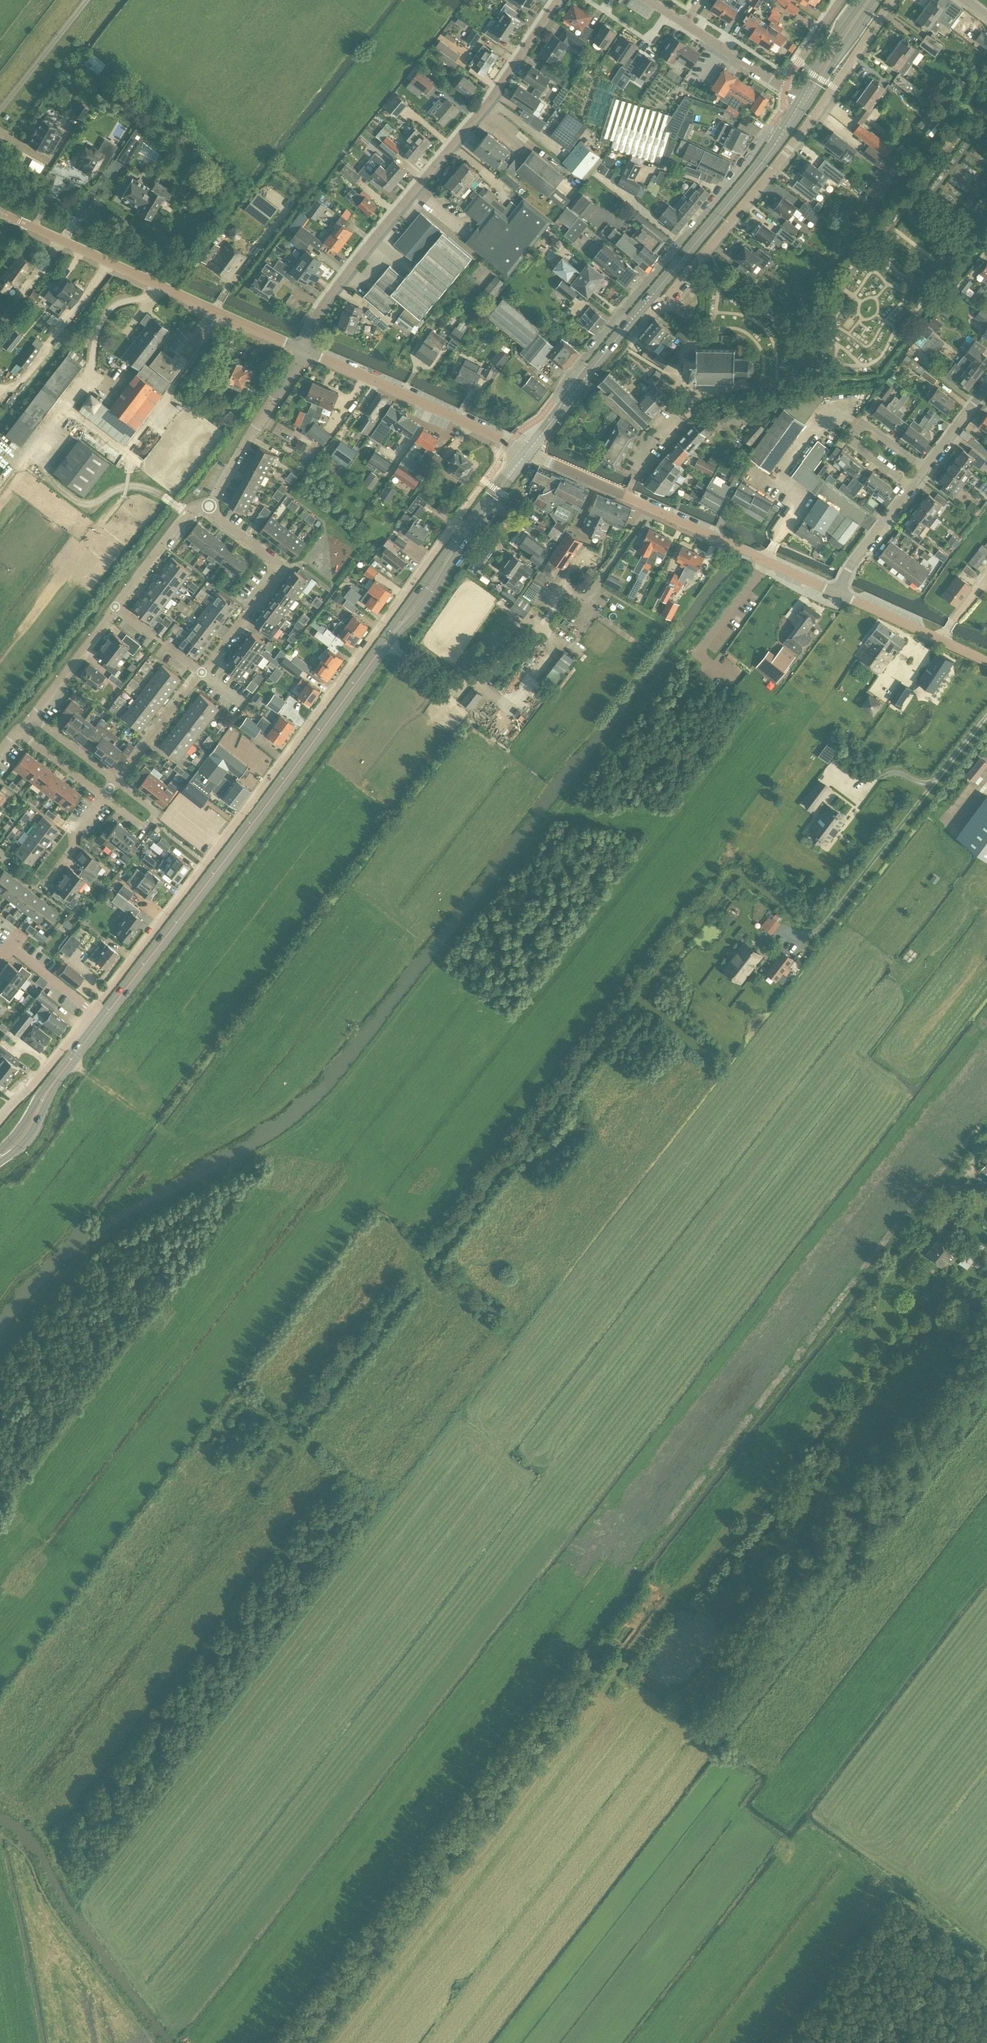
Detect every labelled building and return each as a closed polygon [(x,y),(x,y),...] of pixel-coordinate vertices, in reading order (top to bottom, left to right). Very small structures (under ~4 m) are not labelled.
[(521,9),(524,4),(530,8),(536,0),(508,0),(521,9)] [(728,3),(730,0),(716,0),(710,9),(720,16),(729,4),(728,3)] [(763,0),(754,0),(753,2),(751,5),(757,9),(763,0)] [(790,1),(788,0),(771,0),(770,1),(775,4),(777,0),(786,6),(785,8),(794,14),(798,7),(790,1)] [(925,9),(937,18),(945,7),(935,0),(931,0),(925,9)] [(742,5),(735,1),(732,6),(729,4),(720,16),(730,22),(742,5)] [(503,15),(499,21),(515,31),(521,21),(515,17),(518,12),(505,3),(499,13),(503,15)] [(957,14),(961,9),(951,3),(947,8),(957,14)] [(579,37),(586,41),(594,30),(588,25),(587,26),(585,25),(592,16),(585,11),(584,12),(573,5),(564,18),(583,31),(579,37)] [(772,21),(778,12),(774,9),(768,18),(772,20),(772,21)] [(925,9),(917,19),(936,33),(938,30),(946,36),(952,29),(937,18),(925,9)] [(778,12),(772,21),(767,29),(759,41),(770,48),(775,41),(781,45),(786,38),(780,33),(783,28),(776,23),(781,14),(778,12)] [(750,13),(743,25),(753,31),(750,35),(759,41),(767,29),(758,24),(761,20),(750,13)] [(508,41),(515,31),(499,21),(493,31),(489,28),(485,33),(498,42),(502,37),(508,41)] [(594,40),(605,48),(616,31),(604,24),(594,40)] [(553,35),(540,54),(555,63),(568,44),(579,52),(579,51),(585,55),(586,55),(586,43),(585,42),(566,28),(559,39),(553,35)] [(473,29),(466,39),(474,45),(481,35),(473,29)] [(986,47),(986,36),(982,32),(976,39),(986,47)] [(927,34),(924,39),(939,51),(943,46),(927,34)] [(622,66),(626,69),(630,63),(633,59),(629,56),(636,45),(623,37),(611,54),(624,63),(622,66)] [(690,68),(699,54),(673,37),(661,55),(674,63),(676,59),(690,68)] [(896,49),(912,61),(920,51),(903,39),(896,49)] [(935,56),(939,51),(924,39),(920,45),(935,56)] [(441,41),(436,46),(456,60),(460,54),(441,41)] [(483,44),(477,54),(492,64),(499,54),(483,44)] [(913,62),(912,61),(896,49),(888,59),(893,63),(890,66),(898,71),(898,70),(904,75),(913,62)] [(82,60),(82,62),(82,64),(82,65),(82,67),(83,68),(83,70),(84,70),(84,69),(85,70),(86,69),(96,77),(106,65),(88,51),(83,59),(82,60)] [(437,56),(455,69),(458,64),(440,51),(437,56)] [(466,62),(470,64),(486,74),(492,64),(477,54),(473,59),(470,57),(466,62)] [(636,67),(630,63),(626,69),(623,73),(634,81),(638,75),(646,80),(657,64),(644,55),(636,67)] [(550,77),(533,66),(524,78),(544,92),(549,85),(546,84),(550,77)] [(667,74),(677,79),(679,74),(670,69),(667,74)] [(733,74),(724,69),(711,89),(716,91),(713,95),(729,106),(743,83),(736,78),(737,77),(733,74)] [(416,100),(423,91),(427,94),(436,82),(420,70),(404,91),(416,100)] [(477,85),(462,74),(457,70),(454,75),(459,78),(458,79),(460,81),(456,86),(470,96),(477,85)] [(968,79),(971,75),(965,71),(962,75),(968,79)] [(552,79),(561,86),(565,81),(555,74),(552,79)] [(898,74),(894,80),(909,90),(914,94),(918,88),(898,74)] [(966,83),(960,78),(956,84),(961,89),(966,83)] [(874,79),(866,90),(878,99),(886,88),(874,79)] [(618,80),(616,84),(623,89),(626,85),(618,80)] [(760,94),(743,83),(730,104),(737,108),(742,101),(752,107),(760,94)] [(510,99),(532,114),(541,100),(519,86),(510,99)] [(879,101),(878,100),(878,99),(866,90),(858,100),(864,104),(854,118),(862,124),(879,101)] [(761,93),(760,94),(752,107),(750,109),(759,114),(769,98),(761,93)] [(397,94),(386,108),(397,117),(408,104),(397,94)] [(672,115),(614,97),(601,140),(611,147),(660,163),(669,135),(676,138),(677,135),(681,126),(681,125),(692,101),(684,98),(672,115)] [(439,100),(429,111),(444,124),(452,115),(454,116),(459,109),(448,99),(443,104),(439,100)] [(81,102),(74,114),(81,119),(88,107),(81,102)] [(741,110),(737,108),(730,104),(726,110),(737,116),(741,110)] [(571,149),(587,124),(568,111),(551,137),(571,149)] [(695,115),(687,112),(685,120),(693,122),(695,115)] [(54,120),(46,115),(44,120),(42,119),(38,127),(37,127),(32,135),(33,135),(28,143),(43,152),(45,147),(52,151),(61,136),(54,132),(57,127),(51,124),(54,120)] [(530,123),(535,128),(540,131),(546,122),(535,115),(530,123)] [(935,115),(923,130),(929,135),(941,120),(935,115)] [(722,121),(718,128),(745,143),(750,134),(733,125),(733,127),(722,121)] [(401,148),(387,136),(394,128),(387,122),(376,136),(382,141),(388,146),(396,153),(401,148)] [(681,126),(677,135),(687,140),(692,129),(681,125),(681,126)] [(741,152),(745,143),(718,128),(717,129),(710,125),(706,133),(724,142),(724,144),(741,152)] [(874,147),(886,157),(893,148),(872,131),(870,133),(861,126),(856,132),(874,146),(874,147)] [(419,131),(414,127),(406,137),(410,141),(411,140),(423,151),(431,142),(419,131)] [(122,150),(131,157),(131,156),(130,155),(140,143),(145,136),(136,129),(122,150)] [(848,152),(853,155),(857,149),(835,132),(826,143),(832,148),(830,150),(842,159),(848,152)] [(488,133),(482,141),(503,159),(510,150),(488,133)] [(415,161),(423,151),(411,140),(410,141),(402,150),(415,161)] [(581,140),(563,162),(582,177),(599,155),(581,140)] [(722,179),(723,177),(727,173),(725,172),(727,169),(729,170),(730,164),(729,164),(730,162),(682,140),(677,151),(690,158),(689,161),(699,165),(698,167),(722,179)] [(382,141),(378,146),(392,158),(393,157),(396,153),(388,146),(382,141)] [(497,167),(503,159),(482,141),(475,150),(497,167)] [(93,148),(88,145),(83,151),(84,152),(78,159),(86,165),(84,167),(91,172),(97,165),(103,169),(114,154),(108,149),(105,153),(94,145),(93,148)] [(872,161),(892,176),(899,169),(879,153),(878,154),(868,146),(864,152),(873,160),(872,161)] [(371,156),(378,162),(398,179),(399,179),(401,176),(402,176),(407,170),(395,159),(390,165),(377,153),(371,148),(367,152),(371,156)] [(532,150),(521,164),(517,169),(518,170),(564,208),(571,199),(556,187),(564,177),(532,150)] [(634,180),(642,165),(629,158),(621,173),(634,180)] [(517,169),(521,164),(515,159),(510,164),(517,169)] [(398,179),(378,162),(370,172),(365,168),(360,173),(380,190),(384,184),(391,189),(396,183),(395,183),(398,179)] [(483,179),(479,176),(476,173),(477,172),(465,162),(455,173),(470,186),(475,181),(479,183),(483,179)] [(802,174),(793,186),(811,201),(820,189),(829,177),(823,172),(810,162),(802,173),(802,174)] [(361,176),(346,164),(340,172),(355,184),(361,176)] [(506,170),(513,176),(518,170),(517,169),(510,164),(506,170)] [(830,170),(849,186),(853,182),(834,165),(830,170)] [(686,166),(684,172),(699,178),(701,172),(686,166)] [(500,178),(516,191),(521,185),(505,172),(500,178)] [(459,193),(462,196),(470,186),(455,173),(446,184),(458,194),(459,193)] [(642,185),(633,180),(623,174),(617,185),(636,195),(637,194),(642,185)] [(881,198),(889,187),(876,177),(868,189),(881,198)] [(122,197),(139,207),(143,200),(144,200),(150,188),(141,183),(142,181),(138,179),(137,181),(132,178),(122,197)] [(155,181),(150,188),(144,200),(143,200),(139,207),(137,210),(150,218),(163,196),(168,198),(172,190),(155,181)] [(657,196),(659,191),(662,186),(655,183),(651,181),(648,186),(647,188),(650,190),(657,196)] [(684,194),(687,197),(689,195),(691,197),(690,199),(700,207),(711,193),(710,193),(698,183),(698,184),(695,182),(690,187),(684,194)] [(193,204),(202,190),(193,184),(184,198),(193,204)] [(483,188),(479,193),(503,213),(507,207),(483,188)] [(358,207),(360,205),(370,213),(377,205),(369,199),(371,197),(363,190),(360,194),(358,192),(350,201),(358,207)] [(479,193),(475,190),(470,196),(474,199),(479,193)] [(258,192),(251,202),(271,217),(278,208),(258,192)] [(569,206),(582,216),(594,202),(581,192),(569,206)] [(508,217),(503,213),(479,193),(474,199),(465,210),(481,223),(466,242),(508,276),(552,221),(524,198),(508,217)] [(689,195),(687,197),(676,210),(689,220),(700,207),(690,199),(691,197),(689,195)] [(326,207),(317,200),(313,197),(304,209),(308,212),(307,213),(317,220),(326,207)] [(784,197),(780,202),(778,202),(776,205),(776,207),(775,208),(788,218),(793,213),(799,218),(803,212),(815,222),(822,214),(806,202),(800,210),(784,197)] [(819,201),(814,207),(818,210),(823,204),(819,201)] [(689,220),(676,210),(670,205),(659,219),(677,234),(689,220)] [(558,218),(570,227),(564,235),(573,241),(588,223),(567,207),(558,218)] [(349,218),(352,212),(346,209),(343,215),(349,218)] [(390,265),(363,297),(386,315),(399,300),(420,318),(472,257),(421,213),(395,244),(414,260),(417,262),(404,278),(390,265)] [(353,231),(338,219),(336,223),(333,221),(328,228),(332,231),(333,231),(346,241),(353,231)] [(795,234),(798,229),(786,220),(782,225),(795,234)] [(756,233),(754,235),(767,245),(772,240),(778,245),(784,237),(798,247),(802,242),(782,226),(778,232),(776,234),(763,224),(759,229),(757,229),(755,232),(756,233)] [(638,265),(645,271),(659,255),(655,252),(663,242),(641,225),(630,238),(624,233),(623,235),(615,229),(609,236),(640,263),(638,265)] [(851,235),(854,231),(856,228),(852,225),(847,232),(851,235)] [(302,226),(296,233),(309,243),(315,236),(302,226)] [(229,236),(234,240),(240,237),(241,231),(236,227),(230,229),(229,236)] [(339,250),(346,241),(333,231),(332,231),(329,235),(327,234),(324,239),(339,250)] [(291,241),(304,251),(309,243),(296,233),(291,241)] [(211,239),(198,256),(206,263),(210,259),(212,261),(209,265),(229,280),(246,256),(227,242),(218,254),(215,252),(220,246),(211,239)] [(629,288),(640,274),(629,265),(605,245),(594,259),(617,279),(618,278),(629,288)] [(756,254),(746,246),(737,257),(752,270),(757,263),(763,268),(771,257),(760,249),(756,254)] [(306,250),(299,260),(320,276),(324,270),(319,266),(322,262),(306,250)] [(33,265),(19,255),(4,275),(3,274),(0,277),(0,290),(5,294),(13,283),(17,286),(33,265)] [(554,268),(568,279),(569,277),(575,281),(574,283),(589,295),(604,275),(589,263),(580,275),(574,270),(576,268),(563,257),(554,268)] [(271,263),(275,266),(273,268),(280,272),(285,276),(290,270),(307,282),(311,277),(316,281),(320,276),(299,260),(295,266),(292,264),(290,267),(279,259),(278,260),(274,258),(271,263)] [(275,280),(280,272),(273,268),(267,263),(250,287),(269,299),(279,282),(275,280)] [(776,271),(786,278),(791,272),(781,264),(776,271)] [(965,292),(972,283),(965,278),(958,287),(965,292)] [(556,288),(571,301),(579,292),(563,279),(556,288)] [(50,307),(55,311),(74,286),(67,280),(56,293),(59,295),(50,307)] [(797,297),(805,287),(799,282),(791,293),(797,297)] [(82,292),(74,286),(55,311),(53,314),(58,317),(69,303),(71,305),(82,292)] [(489,287),(484,293),(492,300),(497,294),(489,287)] [(980,287),(976,293),(981,296),(985,290),(980,287)] [(34,300),(38,295),(33,290),(29,296),(34,300)] [(981,296),(976,293),(975,294),(972,298),(977,302),(981,296)] [(488,317),(526,347),(522,352),(541,368),(550,356),(566,369),(580,352),(558,334),(551,343),(537,332),(541,328),(503,297),(488,317)] [(948,299),(939,309),(948,317),(957,307),(948,299)] [(359,325),(356,324),(362,309),(348,304),(346,310),(345,310),(339,326),(357,333),(359,332),(360,328),(359,325)] [(595,333),(606,320),(607,319),(591,306),(579,320),(595,333)] [(982,307),(976,316),(986,325),(986,311),(982,307)] [(366,314),(377,323),(384,330),(388,325),(370,309),(370,310),(369,310),(366,314)] [(399,315),(393,309),(383,319),(390,325),(399,315)] [(397,320),(410,330),(415,334),(420,327),(402,313),(397,320)] [(101,403),(101,402),(91,394),(83,404),(83,405),(79,410),(123,444),(151,408),(170,383),(144,363),(169,330),(152,317),(152,318),(147,314),(140,322),(146,326),(122,356),(139,369),(109,409),(101,403)] [(938,331),(943,324),(934,317),(929,324),(938,331)] [(656,318),(646,329),(661,342),(667,347),(673,340),(667,335),(671,330),(656,318)] [(456,326),(449,336),(458,342),(469,326),(461,321),(457,327),(456,326)] [(646,329),(639,338),(654,350),(661,342),(646,329)] [(14,330),(2,344),(9,349),(20,335),(19,335),(14,330)] [(191,339),(185,335),(179,330),(163,351),(161,349),(149,364),(170,381),(187,359),(180,353),(191,339)] [(414,355),(422,360),(440,335),(433,330),(425,341),(425,340),(414,355)] [(680,330),(676,335),(685,342),(689,338),(680,330)] [(920,347),(925,350),(936,336),(931,332),(920,347)] [(440,335),(422,360),(429,366),(440,351),(439,351),(447,340),(440,335)] [(929,354),(935,346),(940,339),(936,336),(925,350),(929,354)] [(945,343),(940,339),(935,346),(940,349),(945,343)] [(982,351),(986,347),(976,339),(973,344),(972,344),(965,354),(984,368),(986,364),(986,355),(982,351)] [(39,349),(32,344),(17,362),(25,368),(39,349)] [(502,367),(510,356),(500,348),(492,359),(502,367)] [(687,353),(687,359),(684,359),(684,373),(688,373),(688,381),(696,381),(695,383),(696,384),(697,383),(701,383),(701,386),(706,386),(706,383),(724,383),(724,386),(729,386),(729,383),(733,383),(735,384),(735,383),(734,382),(734,375),(748,375),(753,370),(753,363),(749,358),(735,359),(735,351),(736,350),(735,349),(734,350),(698,350),(697,349),(696,349),(697,350),(697,354),(687,353)] [(65,353),(4,435),(20,447),(81,365),(65,353)] [(654,359),(664,366),(667,362),(658,354),(654,359)] [(965,354),(958,363),(977,378),(984,368),(965,354)] [(911,367),(921,374),(920,374),(934,384),(937,379),(925,370),(925,369),(907,355),(902,361),(909,367),(911,367)] [(224,365),(220,373),(225,376),(229,379),(233,380),(231,385),(241,389),(247,377),(250,378),(253,371),(242,365),(242,364),(241,363),(240,360),(237,359),(234,360),(233,360),(229,368),(224,365)] [(466,359),(457,378),(474,386),(475,386),(483,367),(478,365),(466,359)] [(956,363),(953,367),(955,369),(952,373),(949,371),(945,375),(955,383),(958,380),(968,388),(977,378),(958,363),(957,364),(956,363)] [(484,375),(490,378),(495,367),(489,364),(484,375)] [(528,372),(519,382),(523,386),(522,387),(539,401),(549,389),(528,372)] [(653,415),(669,398),(655,383),(660,377),(655,372),(648,380),(653,385),(638,400),(653,415)] [(603,400),(623,416),(625,418),(626,417),(639,429),(642,426),(653,415),(638,400),(610,373),(598,384),(603,389),(601,391),(599,390),(595,394),(603,400)] [(314,417),(316,410),(326,388),(314,382),(307,398),(314,401),(308,414),(306,413),(300,426),(304,428),(302,433),(306,434),(313,417),(314,417)] [(879,394),(885,399),(894,388),(887,383),(879,394)] [(946,412),(955,399),(938,387),(929,399),(946,412)] [(338,393),(326,388),(316,410),(322,412),(325,405),(332,408),(338,393)] [(392,402),(376,391),(362,410),(370,416),(368,418),(367,418),(360,429),(369,435),(379,422),(392,402)] [(899,399),(883,420),(892,428),(901,417),(901,418),(905,413),(899,409),(908,397),(904,394),(899,399)] [(819,404),(808,397),(806,395),(792,401),(791,399),(784,408),(749,457),(770,472),(805,423),(819,404)] [(890,402),(887,406),(882,402),(873,413),(883,420),(899,399),(895,396),(890,403),(890,402)] [(758,409),(752,401),(739,408),(744,417),(758,409)] [(384,440),(382,439),(391,426),(397,430),(398,429),(407,416),(406,413),(402,410),(398,410),(392,405),(371,435),(380,442),(381,441),(382,442),(384,440)] [(738,414),(733,405),(717,414),(722,423),(738,414)] [(902,435),(912,443),(935,412),(936,413),(937,411),(931,407),(922,419),(923,420),(920,424),(918,423),(915,428),(910,424),(902,435)] [(322,412),(316,410),(314,417),(320,420),(322,413),(322,412)] [(239,418),(230,411),(223,421),(231,428),(239,418)] [(613,421),(618,415),(611,411),(607,417),(613,421)] [(912,443),(921,450),(930,439),(925,436),(929,431),(928,430),(934,422),(939,426),(944,419),(936,413),(935,412),(912,443)] [(986,431),(986,414),(979,425),(986,431)] [(716,427),(706,415),(694,424),(686,433),(699,444),(704,437),(716,427)] [(405,434),(410,438),(419,425),(407,416),(398,429),(404,433),(403,434),(404,435),(405,434)] [(623,416),(597,457),(616,468),(637,434),(636,434),(639,429),(626,417),(625,418),(623,416)] [(742,438),(750,445),(771,422),(767,418),(761,425),(757,421),(742,438)] [(308,431),(306,434),(312,439),(314,436),(323,444),(331,435),(315,422),(308,431)] [(433,450),(439,439),(424,429),(400,464),(411,472),(423,479),(433,464),(439,455),(440,455),(433,450)] [(690,452),(693,454),(698,456),(700,454),(694,450),(699,444),(686,433),(678,442),(690,452)] [(977,448),(980,443),(972,437),(968,442),(977,448)] [(84,496),(109,462),(76,439),(52,473),(84,496)] [(868,511),(852,499),(852,498),(848,495),(839,488),(839,489),(826,479),(825,480),(821,477),(822,475),(815,470),(814,469),(830,448),(818,439),(802,460),(803,461),(791,476),(820,497),(809,513),(814,517),(812,520),(825,529),(844,543),(859,523),(868,511)] [(301,450),(304,451),(307,444),(304,443),(304,442),(299,440),(295,448),(301,450)] [(357,452),(341,441),(331,455),(348,466),(357,452)] [(667,454),(680,464),(690,452),(678,442),(667,454)] [(986,455),(986,454),(986,448),(980,443),(977,448),(986,455)] [(829,455),(836,460),(833,465),(842,471),(853,456),(843,449),(842,450),(836,446),(829,455)] [(260,447),(255,457),(271,465),(276,455),(260,447)] [(968,469),(973,463),(980,469),(986,460),(982,456),(972,448),(968,452),(964,449),(955,459),(968,469)] [(376,451),(368,462),(385,472),(392,461),(376,451)] [(445,467),(448,469),(447,470),(463,481),(469,473),(468,473),(472,467),(470,466),(473,463),(457,452),(445,467)] [(684,468),(680,464),(667,454),(661,461),(680,474),(684,468)] [(716,467),(699,459),(699,458),(698,456),(693,454),(691,457),(690,458),(693,460),(698,461),(695,466),(712,475),(716,467)] [(721,460),(712,454),(708,460),(717,466),(721,460)] [(445,459),(439,455),(433,464),(440,468),(445,459)] [(846,475),(849,470),(855,475),(863,464),(853,456),(842,471),(846,475)] [(255,457),(250,466),(266,475),(271,465),(255,457)] [(960,479),(961,479),(965,482),(973,473),(968,469),(955,459),(948,469),(960,479)] [(822,460),(815,470),(822,475),(830,465),(822,460)] [(661,461),(656,467),(675,481),(676,480),(680,474),(661,461)] [(400,464),(392,475),(404,483),(411,472),(400,464)] [(250,466),(245,476),(260,484),(266,475),(250,466)] [(551,513),(554,519),(556,522),(548,534),(557,541),(563,532),(565,530),(564,529),(579,507),(589,489),(566,478),(551,474),(539,467),(530,485),(530,488),(531,488),(530,491),(534,494),(532,497),(528,504),(538,510),(540,507),(551,513)] [(675,481),(656,467),(645,483),(665,494),(675,481)] [(940,480),(945,483),(941,488),(951,496),(956,491),(953,489),(957,483),(962,487),(965,482),(961,479),(960,479),(948,469),(940,480)] [(867,490),(872,494),(883,479),(872,471),(864,482),(870,486),(867,490)] [(288,475),(295,480),(297,477),(291,472),(288,475)] [(363,483),(372,489),(380,477),(371,472),(363,483)] [(411,472),(404,483),(415,491),(423,479),(411,472)] [(295,480),(288,475),(285,479),(292,484),(295,480)] [(700,501),(717,510),(727,490),(734,494),(733,496),(734,499),(748,507),(764,516),(773,502),(774,500),(736,475),(730,484),(713,476),(708,486),(704,495),(703,495),(703,496),(700,501)] [(245,476),(239,485),(255,494),(260,484),(245,476)] [(843,483),(839,488),(848,495),(858,480),(854,477),(847,486),(843,483)] [(879,494),(885,498),(881,504),(886,507),(897,492),(892,489),(893,487),(883,479),(872,494),(874,495),(879,495),(879,494)] [(863,484),(858,480),(848,495),(852,498),(863,484)] [(697,491),(703,495),(704,495),(708,486),(699,481),(696,487),(699,488),(697,491)] [(380,496),(389,502),(397,489),(388,483),(380,496)] [(239,485),(234,495),(250,503),(255,494),(239,485)] [(275,492),(282,497),(284,494),(278,489),(275,492)] [(695,498),(700,501),(703,496),(697,493),(693,490),(690,495),(695,498)] [(282,497),(275,492),(272,496),(279,501),(282,497)] [(591,534),(607,497),(598,493),(582,529),(591,534)] [(929,494),(921,504),(934,514),(942,504),(944,506),(948,501),(938,493),(934,498),(929,494)] [(245,513),(250,503),(234,495),(229,505),(245,513)] [(428,502),(418,495),(408,509),(412,512),(419,503),(424,507),(428,502)] [(632,508),(607,497),(591,534),(603,539),(610,522),(623,528),(632,508)] [(291,509),(296,502),(292,500),(287,506),(291,509)] [(296,502),(291,509),(295,511),(299,505),(296,502)] [(863,506),(872,514),(876,509),(866,502),(863,506)] [(967,509),(973,514),(979,507),(972,502),(967,509)] [(921,504),(914,514),(926,524),(930,527),(937,517),(934,514),(921,504)] [(262,510),(268,515),(271,511),(265,506),(262,510)] [(425,510),(420,506),(415,513),(420,517),(425,510)] [(268,515),(262,510),(259,513),(266,518),(268,515)] [(859,523),(868,530),(877,518),(868,511),(859,523)] [(308,522),(313,515),(309,513),(304,519),(308,522)] [(407,523),(407,524),(411,526),(410,527),(423,537),(428,530),(428,529),(429,527),(429,525),(427,523),(424,524),(423,526),(418,522),(420,519),(414,514),(411,517),(407,514),(406,515),(404,513),(401,518),(407,523)] [(805,519),(807,520),(804,523),(803,522),(796,532),(815,544),(821,535),(820,534),(822,531),(824,532),(825,529),(812,520),(814,517),(809,513),(805,519)] [(926,524),(914,514),(906,525),(908,526),(904,531),(919,542),(922,537),(918,534),(926,524)] [(313,515),(308,522),(312,524),(317,518),(313,515)] [(269,537),(280,523),(271,516),(260,530),(269,537)] [(190,544),(193,547),(207,530),(198,523),(187,537),(192,541),(190,544)] [(289,530),(280,523),(269,537),(278,544),(289,530)] [(407,524),(402,530),(401,529),(398,532),(404,536),(406,534),(419,543),(423,537),(410,527),(411,526),(407,524)] [(638,564),(634,571),(639,574),(642,570),(661,534),(650,528),(643,541),(639,550),(643,553),(638,564)] [(199,547),(204,551),(215,536),(207,530),(193,547),(197,550),(199,547)] [(297,536),(289,530),(278,544),(286,550),(297,536)] [(569,532),(550,559),(547,557),(537,572),(538,573),(534,578),(544,584),(548,578),(550,580),(553,577),(554,577),(560,565),(564,568),(582,541),(569,532)] [(519,545),(533,555),(530,559),(539,565),(546,556),(541,552),(545,546),(528,534),(519,545)] [(661,534),(642,570),(647,573),(657,555),(663,559),(667,553),(665,552),(672,540),(661,534)] [(957,538),(953,535),(948,542),(951,544),(957,538)] [(207,558),(210,560),(224,543),(215,536),(204,551),(209,554),(207,558)] [(297,536),(286,550),(295,557),(306,543),(297,536)] [(398,536),(394,542),(403,548),(407,542),(398,536)] [(384,544),(387,547),(381,555),(383,557),(382,558),(387,562),(389,561),(395,566),(393,567),(399,572),(404,566),(403,565),(406,561),(390,548),(394,543),(388,539),(384,544)] [(879,555),(889,563),(901,548),(891,540),(879,555)] [(216,560),(221,564),(232,549),(224,543),(210,560),(214,563),(216,560)] [(970,564),(980,568),(986,553),(986,547),(980,544),(970,564)] [(680,565),(685,568),(693,552),(682,546),(676,558),(682,562),(680,565)] [(889,563),(899,570),(910,555),(901,548),(889,563)] [(224,571),(227,573),(241,556),(232,549),(221,564),(227,568),(224,571)] [(939,549),(935,554),(944,562),(949,556),(939,549)] [(704,557),(693,552),(685,568),(689,570),(691,566),(698,570),(704,557)] [(524,563),(513,554),(508,561),(528,575),(533,569),(524,563)] [(899,570),(909,578),(920,563),(910,555),(899,570)] [(250,563),(241,556),(227,573),(231,576),(233,573),(239,577),(250,563)] [(193,581),(187,576),(193,570),(187,565),(185,568),(172,557),(165,566),(197,590),(199,586),(192,581),(193,581)] [(522,583),(528,576),(528,575),(508,561),(502,569),(511,576),(506,583),(518,592),(524,584),(522,583)] [(371,566),(367,563),(364,568),(368,571),(365,575),(372,580),(378,571),(371,566)] [(930,570),(920,563),(909,578),(919,585),(930,570)] [(973,578),(977,572),(967,564),(963,570),(973,578)] [(178,589),(182,584),(194,593),(197,590),(165,566),(159,574),(178,589)] [(591,579),(596,573),(590,567),(584,574),(591,579)] [(288,579),(302,590),(309,582),(308,581),(311,577),(302,570),(299,573),(295,571),(288,579)] [(676,583),(680,576),(674,573),(671,581),(676,583)] [(159,574),(152,583),(171,597),(178,589),(159,574)] [(608,575),(605,582),(620,590),(624,583),(608,575)] [(682,587),(686,579),(680,576),(676,583),(674,587),(673,589),(679,592),(682,586),(682,587)] [(972,586),(958,576),(944,595),(957,606),(972,586)] [(288,579),(282,588),(296,599),(302,590),(288,579)] [(637,579),(628,597),(633,599),(642,582),(637,579)] [(368,590),(372,593),(385,602),(392,592),(375,580),(368,590)] [(165,606),(171,597),(152,583),(146,591),(165,606)] [(666,602),(673,589),(674,587),(669,585),(668,584),(660,599),(666,602)] [(344,596),(355,604),(362,595),(352,587),(344,596)] [(199,592),(206,597),(208,593),(202,588),(199,592)] [(282,588),(275,597),(289,608),(296,599),(282,588)] [(378,611),(385,602),(372,593),(368,590),(361,600),(378,611)] [(504,590),(501,595),(511,602),(514,597),(504,590)] [(146,591),(139,600),(158,615),(165,606),(146,591)] [(206,597),(199,592),(197,595),(203,600),(206,597)] [(218,593),(211,601),(230,616),(237,607),(218,593)] [(314,599),(320,604),(323,601),(317,596),(314,599)] [(510,608),(523,617),(533,605),(519,596),(510,608)] [(275,597),(268,605),(283,616),(289,608),(275,597)] [(320,604),(314,599),(311,603),(318,608),(320,604)] [(343,604),(354,613),(358,607),(347,599),(343,604)] [(170,624),(164,619),(163,619),(158,615),(139,600),(132,609),(146,619),(144,622),(149,626),(155,618),(159,621),(161,622),(168,628),(170,624)] [(181,600),(178,603),(185,608),(187,605),(181,600)] [(670,600),(662,614),(670,618),(678,604),(670,600)] [(224,624),(230,616),(211,601),(205,610),(224,624)] [(176,606),(182,611),(185,608),(178,603),(176,606)] [(807,633),(820,615),(805,603),(791,622),(796,625),(783,643),(799,654),(812,637),(807,633)] [(194,610),(187,605),(185,608),(192,613),(194,610)] [(286,619),(282,617),(283,616),(268,605),(262,614),(280,627),(286,619)] [(189,617),(192,613),(185,608),(182,611),(189,617)] [(205,610),(198,618),(217,633),(224,624),(205,610)] [(301,616),(307,621),(310,618),(304,613),(301,616)] [(255,623),(263,628),(261,631),(271,639),(280,627),(262,614),(255,623)] [(344,623),(362,636),(367,630),(365,628),(368,625),(352,614),(348,619),(347,618),(344,623)] [(164,619),(170,624),(173,621),(166,615),(164,619)] [(307,621),(301,616),(298,620),(305,625),(307,621)] [(211,641),(217,633),(198,618),(192,627),(211,641)] [(344,623),(341,620),(334,630),(338,633),(353,645),(356,641),(357,642),(362,636),(344,623)] [(868,637),(869,637),(893,656),(897,650),(898,650),(905,640),(880,622),(868,637)] [(192,627),(187,632),(175,623),(173,626),(180,631),(185,635),(204,650),(211,641),(192,627)] [(173,626),(170,629),(177,635),(180,631),(173,626)] [(323,634),(333,641),(337,635),(327,628),(323,634)] [(323,634),(318,630),(315,635),(329,646),(333,641),(323,634)] [(293,632),(290,635),(297,640),(299,637),(293,632)] [(106,643),(122,655),(127,649),(133,654),(141,645),(129,636),(124,642),(113,633),(106,643)] [(270,661),(277,666),(280,662),(271,656),(272,654),(266,649),(265,651),(262,649),(266,644),(252,633),(245,642),(264,656),(270,661)] [(185,653),(187,651),(197,659),(204,650),(185,635),(182,639),(178,644),(180,646),(178,648),(185,653)] [(294,644),(297,640),(290,635),(287,639),(294,644)] [(858,656),(881,673),(893,656),(869,637),(865,642),(867,644),(858,656)] [(253,661),(258,664),(264,656),(245,642),(239,651),(253,661)] [(115,665),(122,655),(106,643),(98,653),(109,661),(105,667),(112,673),(117,677),(121,671),(119,670),(119,669),(115,665)] [(768,652),(756,666),(777,682),(789,666),(789,665),(796,656),(783,646),(774,657),(768,652)] [(325,654),(322,659),(335,669),(343,658),(328,647),(324,653),(325,654)] [(246,670),(247,669),(251,672),(253,669),(249,666),(253,661),(239,651),(232,659),(246,670)] [(285,656),(294,663),(306,672),(310,666),(297,655),(295,657),(288,651),(285,655),(285,656)] [(937,651),(917,682),(918,682),(919,680),(930,688),(934,682),(939,685),(954,662),(937,651)] [(554,685),(575,659),(565,652),(544,677),(554,685)] [(285,656),(280,663),(289,670),(298,676),(303,670),(285,656)] [(226,668),(232,673),(230,675),(238,681),(240,679),(244,682),(247,678),(243,675),(246,670),(232,659),(226,668)] [(328,679),(335,669),(322,659),(318,664),(317,663),(313,668),(328,679)] [(143,664),(150,669),(153,666),(146,661),(143,664)] [(274,669),(277,666),(270,661),(268,664),(274,669)] [(90,664),(80,676),(96,688),(106,676),(90,664)] [(150,669),(143,664),(141,668),(147,673),(150,669)] [(162,665),(155,674),(174,688),(181,679),(162,665)] [(117,677),(112,673),(108,678),(121,688),(125,683),(117,677)] [(255,676),(261,681),(264,677),(258,673),(255,676)] [(155,674),(149,682),(168,697),(174,688),(155,674)] [(261,681),(255,676),(252,680),(259,685),(261,681)] [(316,699),(315,697),(320,690),(309,682),(302,677),(298,684),(304,689),(299,695),(311,703),(311,702),(314,703),(316,699)] [(130,681),(137,686),(139,683),(133,678),(130,681)] [(137,686),(130,681),(127,685),(134,690),(137,686)] [(149,682),(142,691),(161,705),(168,697),(149,682)] [(461,702),(471,709),(482,695),(472,688),(461,702)] [(895,690),(890,699),(896,703),(901,706),(906,698),(895,690)] [(142,691),(136,699),(155,714),(161,705),(142,691)] [(267,704),(275,710),(278,712),(286,701),(275,693),(267,704)] [(201,694),(194,703),(212,717),(219,709),(201,694)] [(117,698),(124,703),(126,700),(119,695),(117,698)] [(870,695),(862,706),(873,713),(881,703),(870,695)] [(124,703),(117,698),(114,702),(121,707),(124,703)] [(136,699),(129,708),(148,722),(155,714),(136,699)] [(63,728),(64,728),(65,731),(68,733),(70,733),(73,735),(86,719),(80,714),(84,709),(72,701),(64,711),(72,717),(63,728)] [(206,726),(212,717),(194,703),(187,712),(206,726)] [(141,731),(148,722),(129,708),(123,717),(141,731)] [(187,712),(181,720),(199,735),(206,726),(187,712)] [(278,720),(275,725),(288,734),(295,725),(279,714),(276,719),(278,720)] [(288,734),(275,725),(262,716),(257,723),(247,717),(240,726),(255,737),(261,729),(266,733),(271,737),(269,739),(279,746),(280,744),(281,744),(288,734)] [(96,726),(86,719),(73,735),(83,743),(92,732),(97,735),(104,726),(107,722),(102,718),(96,726)] [(219,722),(225,727),(228,724),(221,719),(219,722)] [(181,720),(174,729),(193,743),(199,735),(181,720)] [(225,727),(219,722),(216,726),(223,731),(225,727)] [(93,750),(103,758),(114,743),(118,738),(104,726),(97,735),(96,736),(101,740),(93,750)] [(186,752),(193,743),(174,729),(167,737),(186,752)] [(206,739),(212,745),(215,741),(208,736),(206,739)] [(179,760),(186,752),(167,737),(160,746),(179,760)] [(212,745),(206,739),(203,743),(210,748),(212,745)] [(829,741),(819,755),(828,762),(839,748),(829,741)] [(109,766),(112,765),(113,765),(120,755),(125,759),(134,747),(129,743),(128,745),(124,742),(120,747),(114,743),(103,758),(107,761),(106,763),(109,766)] [(248,774),(250,771),(247,768),(249,766),(222,745),(219,742),(215,747),(199,767),(181,790),(201,806),(205,800),(209,795),(208,794),(212,789),(219,780),(223,775),(228,768),(240,777),(242,774),(245,777),(248,774)] [(14,768),(23,775),(35,759),(26,752),(14,768)] [(197,754),(194,758),(201,763),(204,760),(197,754)] [(198,766),(201,763),(194,758),(192,761),(198,766)] [(980,758),(966,775),(974,781),(986,765),(986,763),(980,758)] [(23,775),(32,782),(44,766),(35,759),(23,775)] [(152,770),(145,765),(140,773),(138,771),(133,778),(137,781),(136,783),(149,793),(159,779),(151,772),(152,770)] [(32,782),(41,789),(53,773),(44,766),(32,782)] [(41,789),(50,796),(62,780),(53,773),(41,789)] [(245,800),(252,790),(236,778),(232,783),(223,775),(219,780),(228,787),(227,789),(234,794),(235,792),(245,800)] [(168,785),(159,779),(149,793),(157,799),(168,785)] [(50,796),(59,803),(71,787),(62,780),(50,796)] [(239,807),(245,800),(235,792),(234,794),(227,789),(228,787),(219,780),(212,789),(221,797),(220,798),(230,805),(232,802),(239,807)] [(819,782),(809,795),(819,803),(829,789),(819,782)] [(1,805),(7,797),(9,798),(13,793),(3,785),(0,789),(0,805),(1,805)] [(176,792),(168,785),(157,799),(165,806),(176,792)] [(81,794),(71,787),(59,803),(68,810),(81,794)] [(956,836),(986,859),(986,796),(986,795),(956,836)] [(828,807),(810,831),(826,843),(832,834),(834,835),(839,829),(837,828),(844,819),(828,807)] [(36,826),(52,838),(59,829),(43,816),(36,826)] [(112,850),(115,845),(127,830),(117,822),(109,832),(105,829),(96,841),(100,844),(102,842),(112,850)] [(158,833),(162,828),(157,825),(153,830),(158,833)] [(36,826),(29,835),(45,847),(52,838),(36,826)] [(115,845),(124,852),(119,859),(125,863),(134,851),(129,848),(137,837),(127,830),(115,845)] [(29,835),(22,844),(38,856),(45,847),(29,835)] [(162,837),(157,843),(166,851),(171,845),(162,837)] [(31,865),(38,856),(22,844),(15,853),(31,865)] [(87,868),(83,872),(94,879),(94,880),(99,874),(97,873),(102,867),(101,865),(98,862),(84,850),(82,852),(81,851),(76,857),(78,858),(76,860),(87,868)] [(171,852),(166,860),(183,873),(189,866),(175,854),(175,855),(171,852)] [(156,862),(146,854),(141,860),(151,868),(156,862)] [(183,876),(182,875),(183,873),(166,860),(164,858),(158,865),(163,870),(178,881),(179,879),(180,879),(183,876)] [(137,868),(133,873),(141,879),(140,881),(145,885),(147,882),(157,889),(163,881),(148,870),(144,874),(137,868)] [(70,869),(63,878),(78,890),(85,880),(90,884),(94,879),(83,872),(80,876),(70,869)] [(1,893),(13,878),(4,870),(0,876),(0,893),(1,893)] [(150,899),(157,889),(147,882),(145,885),(140,881),(141,879),(133,873),(126,882),(150,899)] [(1,893),(10,900),(22,885),(13,878),(1,893)] [(78,890),(63,878),(55,888),(59,892),(62,894),(58,898),(68,906),(71,903),(72,904),(77,899),(73,896),(78,890)] [(10,900),(19,907),(31,891),(22,885),(10,900)] [(128,899),(133,892),(124,885),(118,892),(128,899)] [(19,907),(28,914),(40,898),(31,891),(19,907)] [(122,907),(128,912),(119,924),(121,926),(116,933),(128,942),(137,932),(134,930),(142,920),(136,915),(140,910),(118,892),(111,900),(121,908),(122,907)] [(28,914),(37,921),(49,905),(40,898),(28,914)] [(59,913),(49,905),(37,921),(46,928),(59,913)] [(771,919),(769,917),(762,925),(765,927),(764,928),(771,934),(780,923),(773,918),(771,919)] [(66,918),(62,923),(70,929),(74,924),(66,918)] [(69,956),(81,941),(72,933),(59,948),(69,956)] [(95,958),(94,959),(107,969),(119,954),(107,944),(102,949),(99,946),(91,955),(95,958)] [(760,956),(744,944),(725,969),(740,981),(760,956)] [(792,960),(783,953),(767,973),(776,980),(792,960)] [(18,970),(8,962),(0,972),(16,984),(20,987),(31,973),(22,965),(18,970)] [(67,964),(59,974),(76,987),(84,977),(67,964)] [(0,972),(0,986),(3,989),(0,993),(9,1001),(13,996),(9,993),(16,984),(0,972)] [(43,1022),(58,1034),(66,1023),(51,1011),(58,1003),(41,990),(35,998),(43,1004),(36,1012),(45,1019),(43,1022)] [(29,994),(22,1003),(27,1007),(33,997),(29,994)] [(25,1010),(10,1029),(14,1033),(19,1036),(33,1017),(25,1010)] [(34,1027),(24,1039),(39,1051),(49,1038),(34,1027)] [(0,1055),(0,1056),(0,1068),(10,1076),(18,1067),(10,1061),(14,1056),(0,1045),(0,1055)] [(3,1086),(10,1076),(0,1068),(0,1083),(3,1086)] [(955,1241),(950,1248),(938,1239),(926,1254),(942,1267),(947,1260),(951,1264),(958,1255),(964,1248),(955,1241)] [(963,1257),(960,1261),(969,1267),(972,1264),(984,1248),(975,1241),(963,1257)]
